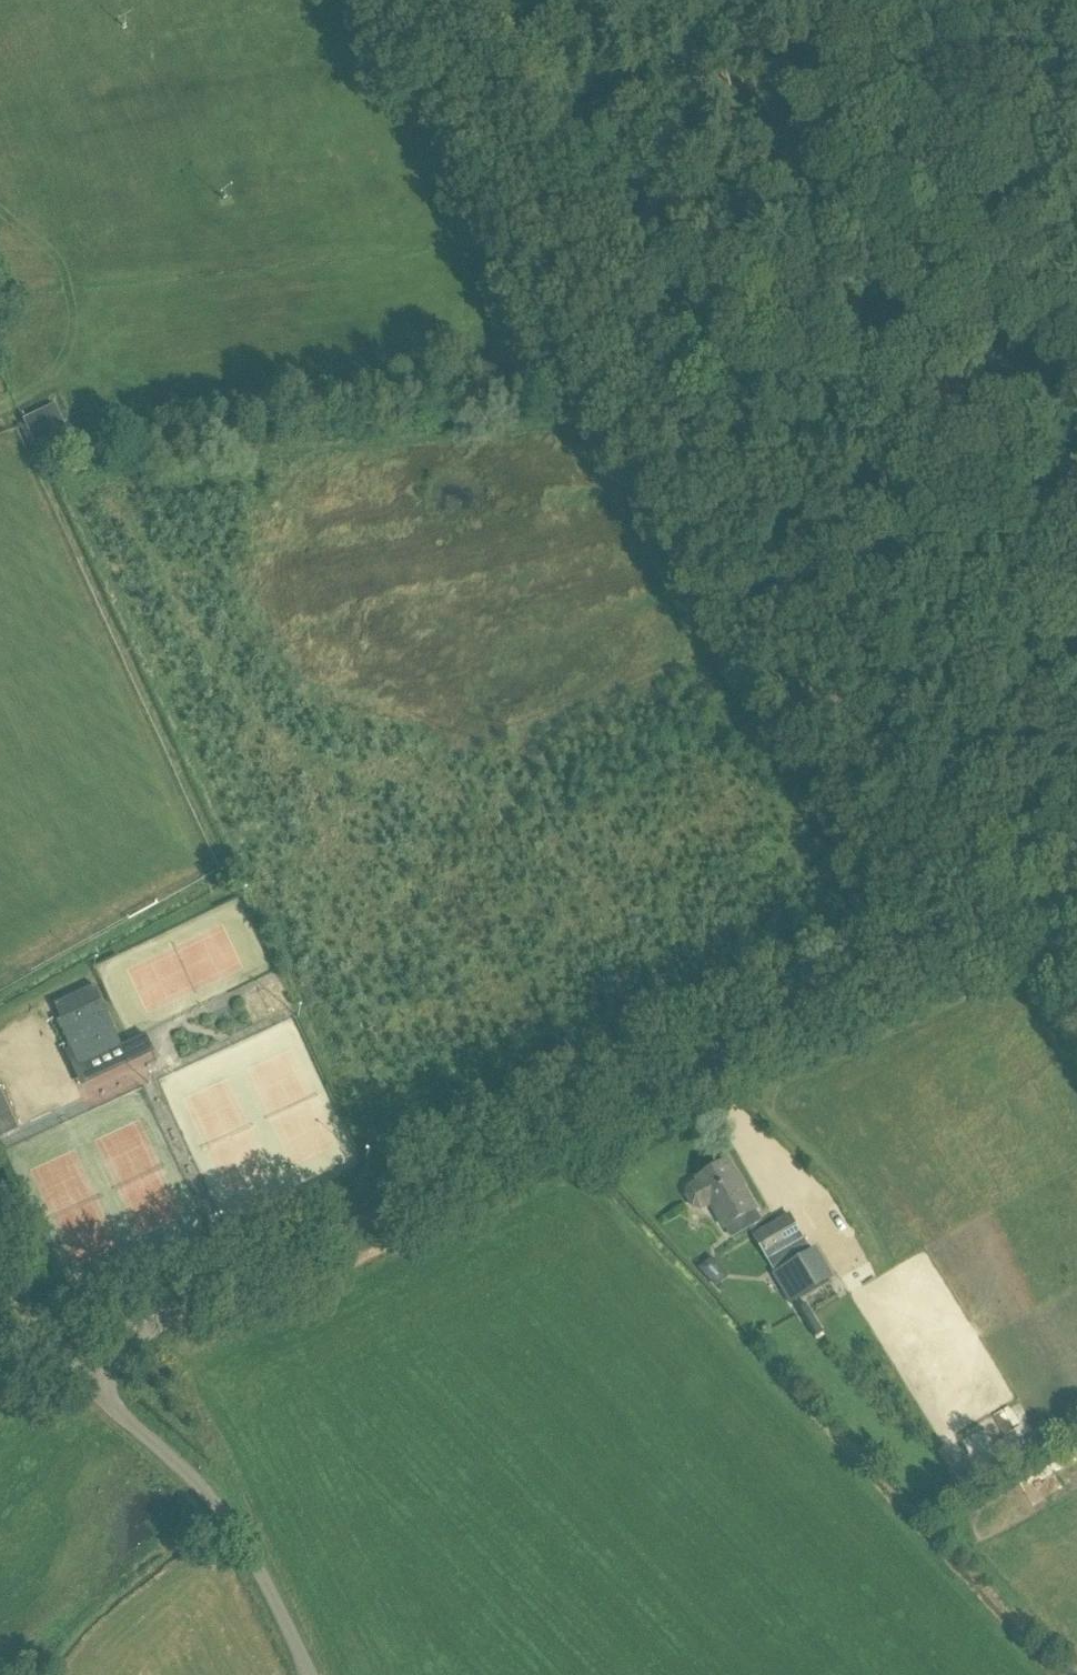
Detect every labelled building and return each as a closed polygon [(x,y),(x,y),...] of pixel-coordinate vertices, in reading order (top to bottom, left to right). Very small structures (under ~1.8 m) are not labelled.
[(23,420),(38,451),(70,435),(55,405),(23,420)] [(94,985),(54,1004),(61,1019),(57,1021),(69,1048),(78,1067),(79,1066),(79,1065),(120,1046),(121,1047),(122,1046),(121,1043),(101,1001),(94,985)] [(731,1162),(700,1178),(692,1183),(689,1193),(696,1207),(706,1209),(714,1205),(726,1227),(757,1211),(731,1162)] [(770,1259),(806,1239),(791,1213),(754,1234),(770,1259)] [(771,1275),(790,1306),(831,1282),(813,1250),(771,1275)]
